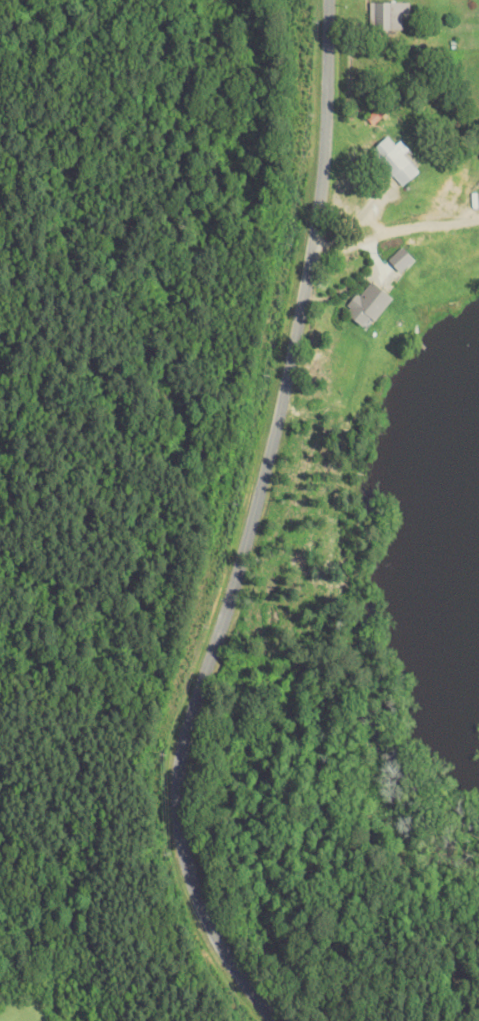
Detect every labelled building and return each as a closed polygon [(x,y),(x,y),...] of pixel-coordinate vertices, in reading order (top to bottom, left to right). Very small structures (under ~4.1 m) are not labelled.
[(406,15),(412,15),(412,4),(373,4),(373,32),(406,32),(406,15)] [(424,173),(415,163),(419,160),(404,144),(400,147),(392,138),(375,154),(408,189),(424,173)] [(347,314),(371,331),(394,297),(370,281),(347,314)]
